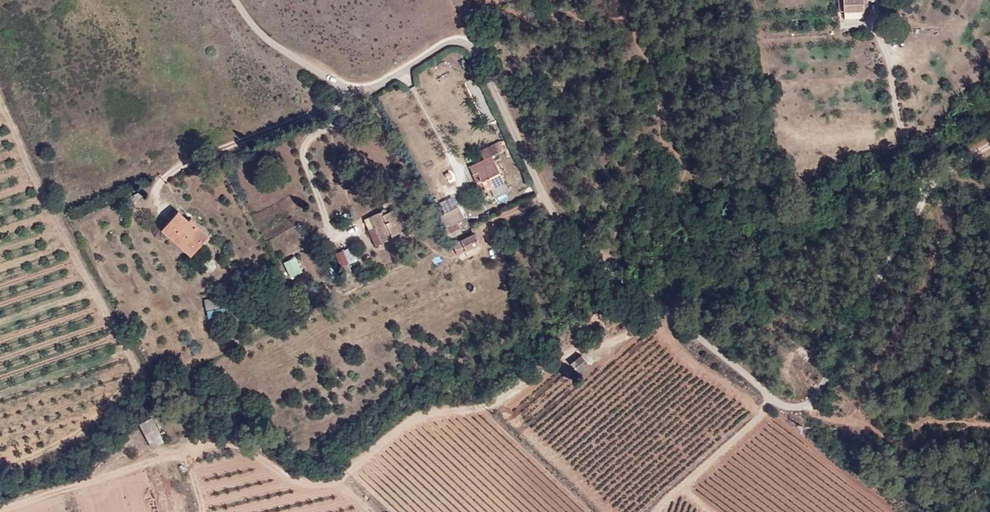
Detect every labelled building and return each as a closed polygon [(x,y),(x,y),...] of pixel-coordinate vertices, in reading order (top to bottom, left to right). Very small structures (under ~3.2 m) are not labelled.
[(863,0),(843,0),(844,11),(864,11),(863,0)] [(469,167),(479,187),(483,185),(482,180),(499,172),(491,156),(469,167)] [(378,228),(376,229),(382,242),(393,238),(393,235),(406,229),(402,221),(408,218),(403,206),(383,215),(381,211),(372,215),(378,228)] [(163,228),(174,239),(177,235),(195,251),(209,235),(191,218),(189,221),(178,211),(163,228)] [(375,229),(376,229),(378,228),(372,215),(369,217),(375,229)] [(450,217),(453,224),(457,222),(458,221),(455,215),(450,217)] [(457,222),(453,224),(447,227),(450,232),(460,228),(457,222)] [(177,235),(174,239),(192,255),(195,251),(177,235)] [(458,255),(482,248),(478,235),(454,242),(458,255)] [(343,251),(348,264),(356,261),(351,248),(343,251)] [(339,260),(342,266),(348,264),(343,251),(335,253),(339,260)] [(297,257),(285,263),(292,279),(305,273),(297,257)] [(208,308),(218,306),(216,298),(207,300),(208,308)] [(571,363),(578,372),(589,363),(582,355),(571,363)] [(161,440),(153,422),(141,428),(150,446),(161,440)]
